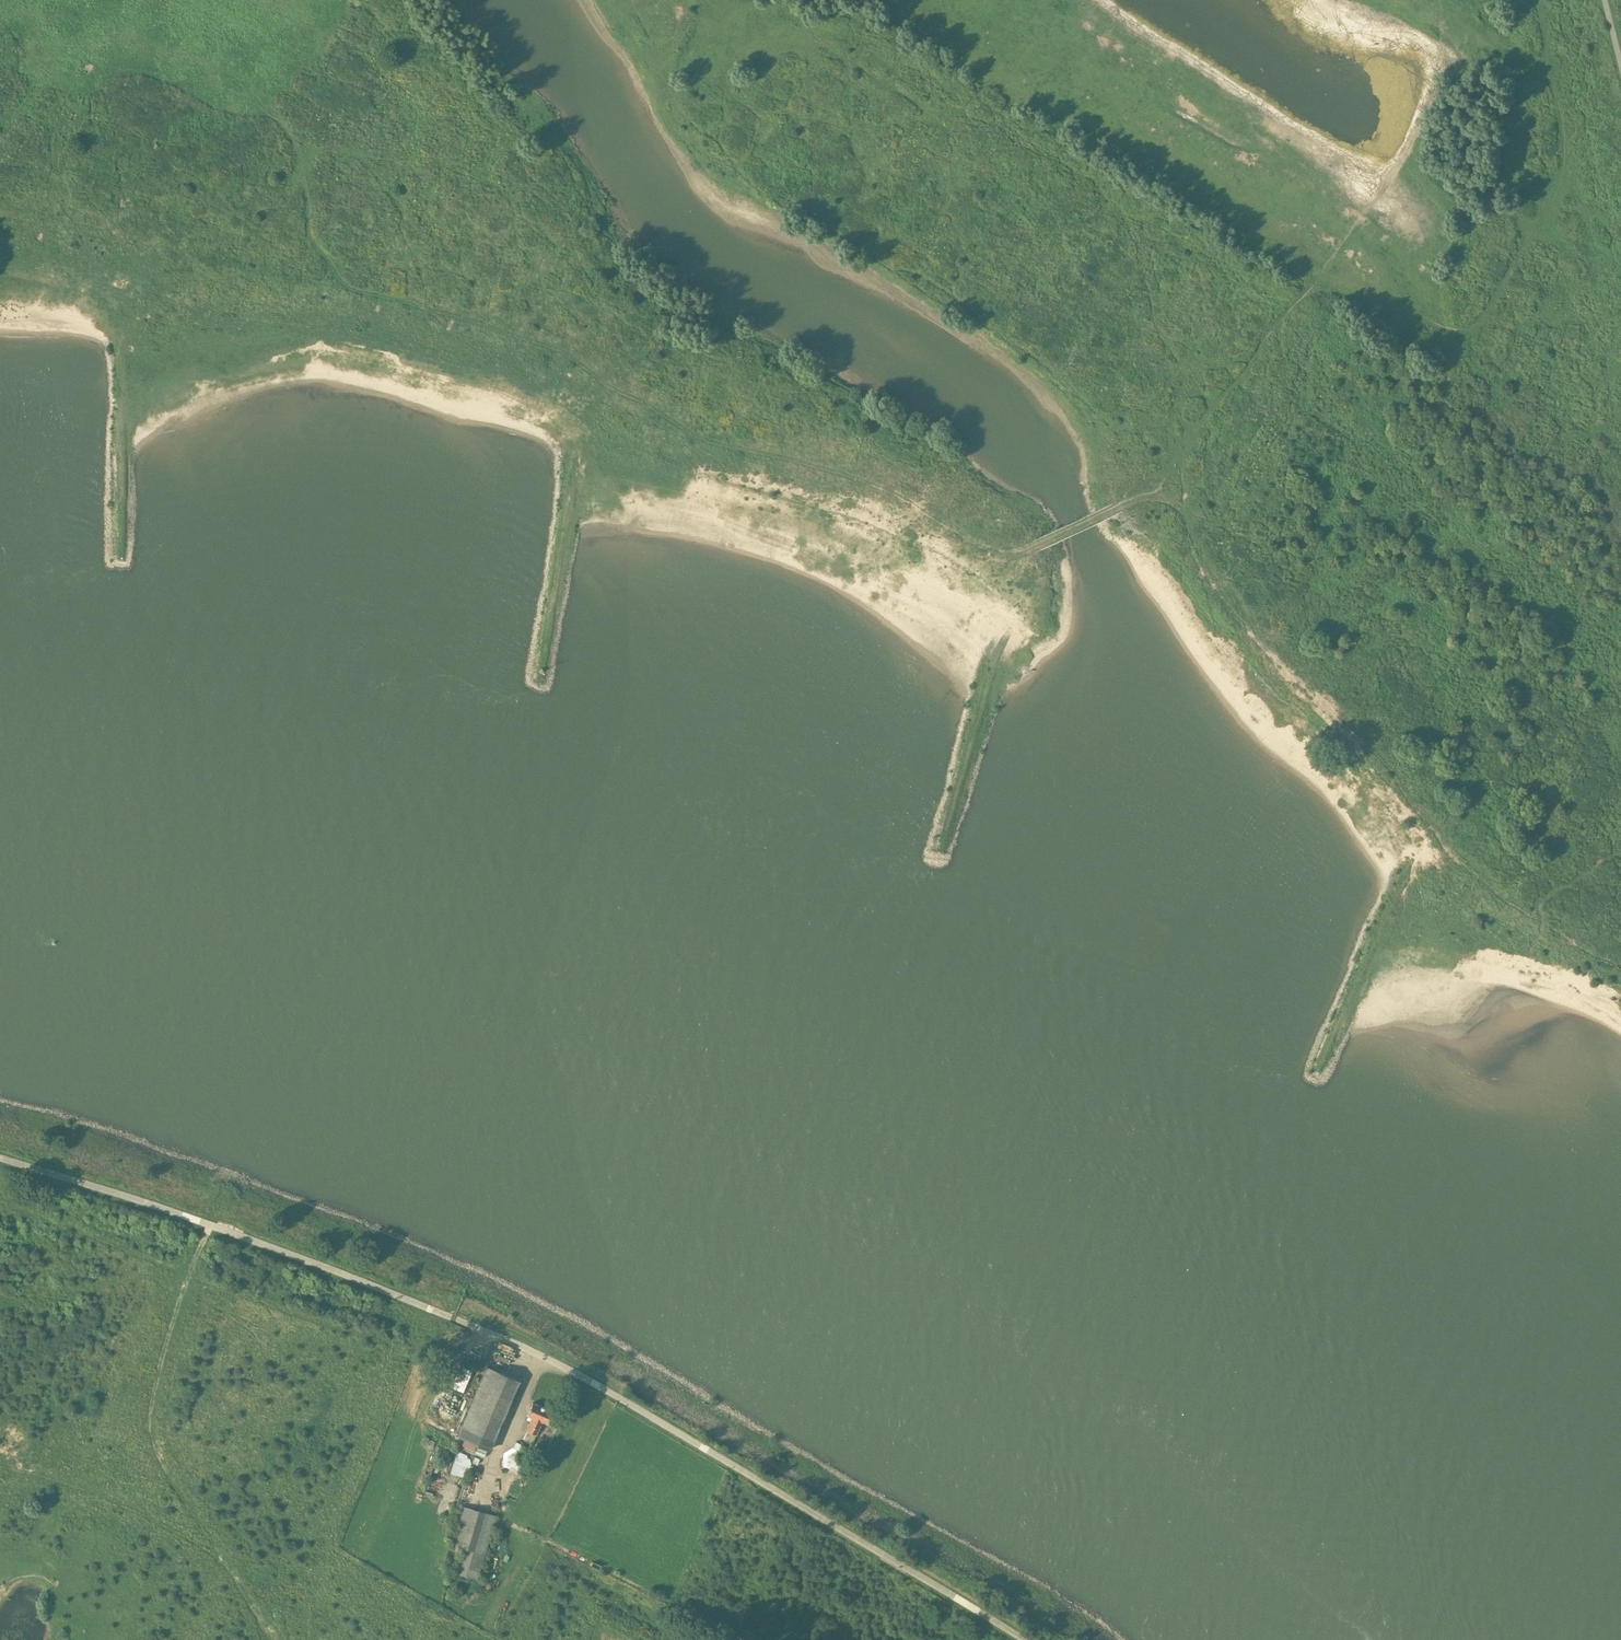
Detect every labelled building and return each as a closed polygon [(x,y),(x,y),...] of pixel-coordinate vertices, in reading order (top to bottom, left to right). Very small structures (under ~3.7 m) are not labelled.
[(500,1369),(515,1373),(518,1360),(503,1356),(500,1369)] [(487,1366),(457,1436),(489,1449),(519,1379),(487,1366)] [(456,1369),(451,1391),(464,1394),(469,1372),(456,1369)] [(527,1414),(532,1416),(526,1430),(527,1430),(524,1437),(533,1440),(535,1434),(537,1434),(542,1421),(558,1428),(563,1415),(533,1402),(527,1414)] [(504,1453),(503,1466),(507,1466),(517,1472),(529,1466),(527,1455),(532,1458),(536,1452),(516,1441),(513,1447),(504,1453)] [(477,1446),(475,1452),(484,1457),(487,1450),(477,1446)] [(466,1465),(469,1466),(472,1456),(457,1451),(451,1472),(463,1476),(466,1465)] [(461,1504),(450,1544),(461,1547),(453,1572),(477,1579),(496,1515),(461,1504)]
